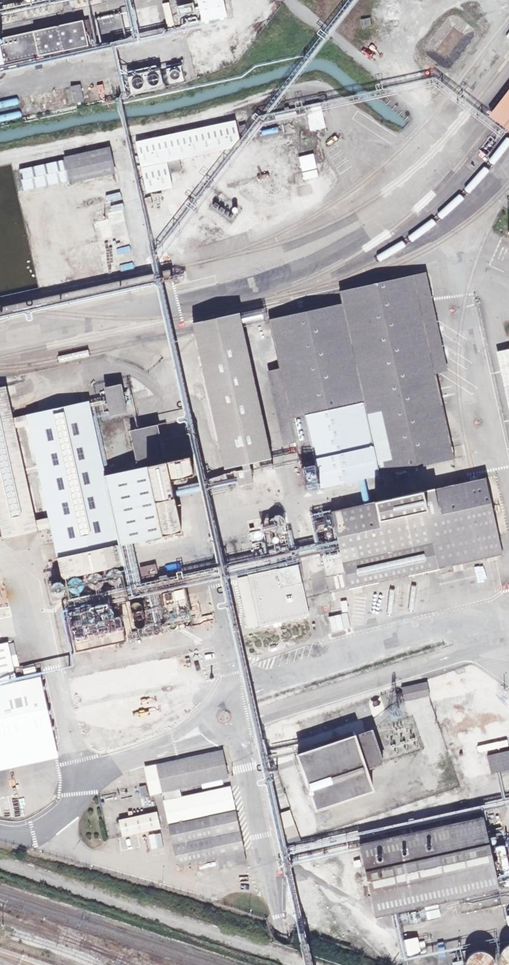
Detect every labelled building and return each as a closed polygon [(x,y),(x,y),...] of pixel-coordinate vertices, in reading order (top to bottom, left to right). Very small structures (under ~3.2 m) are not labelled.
[(204,22),(228,16),(224,0),(199,0),(204,22)] [(170,5),(163,7),(167,28),(175,27),(170,5)] [(372,27),(370,18),(361,20),(363,29),(372,27)] [(89,46),(94,44),(89,19),(2,38),(4,44),(0,45),(0,62),(1,62),(2,65),(89,46)] [(164,87),(160,70),(127,78),(131,95),(164,87)] [(84,101),(81,84),(70,86),(74,104),(84,101)] [(115,95),(113,85),(103,87),(105,96),(115,95)] [(489,116),(508,132),(508,89),(489,116)] [(326,128),(321,103),(305,106),(310,131),(326,128)] [(179,159),(241,146),(236,121),(136,142),(147,193),(173,187),(170,174),(182,171),(179,159)] [(248,137),(246,128),(240,129),(242,139),(248,137)] [(115,173),(109,148),(65,157),(65,160),(19,170),(24,190),(70,180),(70,182),(115,173)] [(303,172),(304,178),(318,176),(317,170),(303,172)] [(217,216),(230,214),(228,199),(215,200),(217,216)] [(111,224),(125,222),(124,209),(107,212),(108,220),(95,221),(98,239),(113,236),(111,224)] [(448,371),(426,273),(414,275),(436,373),(448,371)] [(455,459),(436,373),(414,275),(340,292),(343,303),(268,319),(279,368),(296,443),(301,467),(315,464),(321,488),(455,459)] [(241,319),(240,313),(193,323),(194,330),(199,351),(246,341),(241,319)] [(273,464),(246,341),(199,351),(225,469),(242,465),(249,463),(260,461),(261,467),(273,464)] [(508,349),(497,352),(508,406),(508,352),(508,349)] [(296,443),(279,368),(267,371),(284,445),(296,443)] [(128,413),(122,383),(104,387),(110,416),(128,413)] [(0,387),(0,524),(3,538),(38,530),(36,520),(16,428),(13,418),(6,386),(0,387)] [(106,475),(90,401),(27,415),(29,425),(49,517),(51,527),(62,579),(125,565),(121,546),(106,475)] [(27,415),(13,418),(16,428),(29,425),(27,415)] [(164,456),(158,425),(131,431),(138,461),(164,456)] [(190,457),(167,462),(171,481),(194,476),(190,457)] [(121,546),(182,532),(171,481),(167,462),(106,475),(121,546)] [(254,482),(249,463),(242,465),(243,469),(235,471),(239,486),(254,482)] [(503,555),(486,477),(331,511),(340,551),(321,555),(330,593),(503,555)] [(283,522),(283,521),(282,519),(282,518),(281,517),(279,516),(278,516),(277,515),(275,515),(274,516),(273,516),(271,517),(270,518),(270,519),(269,521),(269,522),(269,523),(269,525),(269,526),(270,527),(271,528),(272,530),(274,530),(275,530),(277,530),(278,530),(279,530),(281,529),(282,528),(283,527),(283,525),(283,524),(283,522)] [(314,518),(317,532),(329,529),(325,515),(314,518)] [(36,520),(38,530),(51,527),(49,517),(36,520)] [(251,534),(254,542),(265,538),(261,530),(251,534)] [(159,577),(156,564),(140,567),(143,580),(159,577)] [(309,616),(298,564),(249,575),(239,577),(250,629),(261,626),(261,627),(309,616)] [(449,573),(451,592),(466,591),(465,572),(449,573)] [(184,590),(175,591),(176,598),(185,597),(184,590)] [(70,637),(122,636),(122,617),(112,618),(112,603),(85,604),(85,608),(75,608),(75,602),(69,602),(70,637)] [(215,608),(216,631),(229,631),(228,608),(215,608)] [(0,644),(0,752),(55,740),(41,677),(17,682),(8,643),(0,644)] [(9,645),(15,667),(19,666),(13,644),(9,645)] [(430,695),(428,682),(402,688),(405,701),(430,695)] [(293,736),(291,726),(281,729),(283,738),(293,736)] [(366,769),(383,763),(372,730),(336,742),(335,739),(298,751),(300,755),(298,755),(317,809),(373,790),(366,769)] [(58,758),(55,740),(0,752),(0,770),(58,758)] [(479,752),(508,747),(508,741),(478,745),(479,752)] [(244,850),(230,787),(182,798),(180,788),(228,778),(223,751),(146,768),(152,794),(163,792),(179,864),(218,856),(244,850)] [(488,756),(492,773),(508,769),(508,751),(488,756)] [(148,795),(146,785),(139,786),(141,797),(148,795)] [(161,828),(157,811),(119,819),(123,836),(161,828)] [(483,817),(360,844),(376,917),(425,906),(438,903),(459,899),(462,914),(508,903),(508,888),(500,890),(483,817)] [(247,862),(244,850),(218,856),(221,868),(247,862)] [(362,866),(360,859),(353,861),(355,868),(362,866)] [(441,917),(438,903),(425,906),(428,920),(441,917)] [(426,952),(424,942),(418,944),(417,939),(399,943),(402,958),(420,954),(426,952)] [(507,946),(504,948),(502,951),(501,954),(500,957),(500,961),(501,964),(502,964),(508,964),(508,945),(507,946)] [(495,961),(494,958),(491,955),(488,952),(484,951),(480,951),(476,951),(473,953),(470,956),(468,959),(466,962),(466,964),(496,964),(495,961)]
